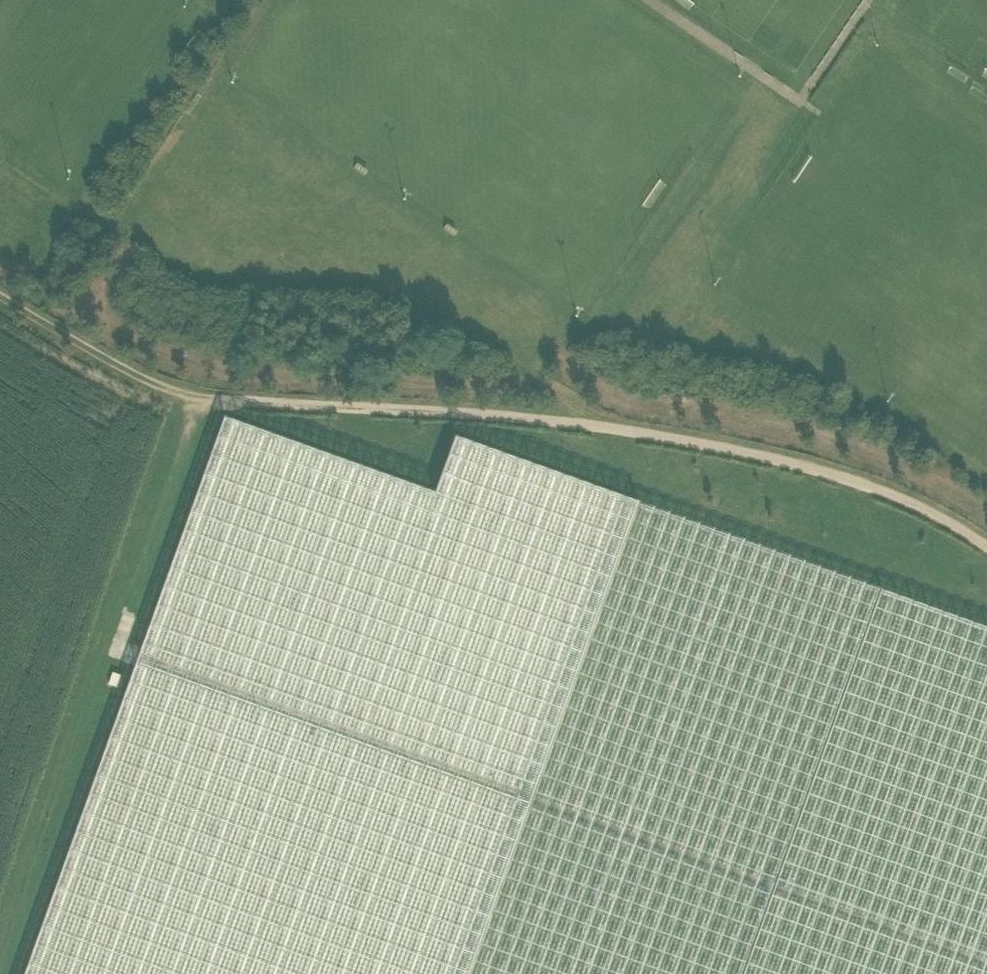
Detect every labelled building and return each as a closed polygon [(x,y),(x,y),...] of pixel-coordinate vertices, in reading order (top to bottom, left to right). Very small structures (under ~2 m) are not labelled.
[(637,503),(455,438),(434,495),(224,419),(25,973),(986,973),(986,629),(637,503)]
